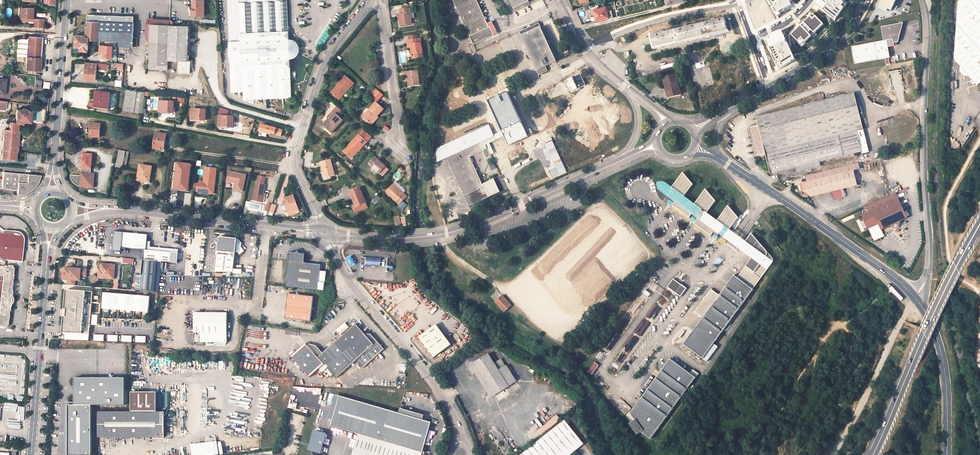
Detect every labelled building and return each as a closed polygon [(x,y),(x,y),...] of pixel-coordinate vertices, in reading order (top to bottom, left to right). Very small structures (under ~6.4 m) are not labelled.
[(192,9),(195,9),(195,15),(204,15),(204,0),(202,0),(193,0),(192,9)] [(283,0),(227,0),(229,41),(240,40),(239,2),(283,0)] [(290,97),(289,59),(289,38),(288,31),(287,0),(283,0),(239,2),(240,40),(229,41),(231,92),(242,92),(242,99),(290,97)] [(473,44),(494,35),(490,27),(489,27),(477,0),(453,0),(473,44)] [(514,9),(529,2),(528,0),(510,0),(514,9)] [(878,5),(892,11),(896,0),(880,0),(878,5)] [(970,77),(977,86),(979,83),(979,0),(962,0),(959,3),(954,59),(961,67),(959,72),(964,77),(970,77)] [(594,9),(596,19),(608,17),(605,7),(594,9)] [(35,19),(36,9),(23,8),(22,14),(25,14),(25,19),(28,19),(27,21),(35,21),(35,19)] [(411,24),(410,13),(409,8),(400,10),(400,14),(399,14),(400,25),(411,24)] [(87,14),(86,33),(86,35),(89,35),(89,39),(117,40),(119,40),(119,46),(133,46),(133,37),(134,15),(87,14)] [(651,35),(654,48),(666,45),(668,44),(690,39),(692,38),(716,33),(718,32),(728,30),(725,18),(715,20),(715,19),(711,20),(712,21),(687,27),(687,26),(683,27),(684,28),(665,32),(665,31),(661,32),(661,33),(651,35)] [(45,20),(37,19),(37,22),(37,28),(44,28),(45,20)] [(168,65),(188,66),(189,58),(171,58),(170,25),(170,24),(151,23),(150,39),(146,39),(146,46),(150,46),(149,64),(168,65)] [(547,71),(545,66),(556,61),(539,23),(519,32),(537,70),(539,74),(547,71)] [(884,41),(874,43),(878,60),(890,58),(887,41),(893,40),(894,44),(898,43),(903,23),(881,27),(884,41)] [(171,58),(189,58),(190,26),(170,25),(171,58)] [(86,35),(76,34),(75,46),(81,47),(81,50),(89,50),(89,39),(89,35),(86,35)] [(40,55),(42,38),(29,36),(29,39),(19,40),(17,57),(20,57),(27,57),(26,69),(39,71),(40,55)] [(300,49),(300,47),(299,45),(298,43),(297,41),(294,39),(292,39),(289,38),(289,59),(291,59),(292,58),(294,58),(297,56),(299,53),(299,52),(300,49)] [(408,45),(411,44),(411,49),(413,58),(423,57),(420,39),(407,40),(408,45)] [(878,60),(874,43),(851,47),(854,65),(878,60)] [(86,62),(84,79),(95,80),(96,69),(97,63),(86,62)] [(419,85),(417,70),(404,72),(405,76),(408,76),(409,82),(408,82),(409,86),(419,85)] [(676,75),(664,78),(666,88),(668,87),(669,94),(673,94),(673,96),(679,94),(678,89),(679,88),(676,75)] [(346,76),(338,85),(340,87),(333,94),(338,99),(353,83),(346,76)] [(331,92),(333,94),(340,87),(338,85),(331,92)] [(375,89),(370,94),(377,100),(382,95),(375,89)] [(134,112),(137,92),(127,90),(124,111),(134,112)] [(108,109),(110,92),(96,91),(95,108),(108,109)] [(142,113),(145,93),(138,92),(135,112),(142,113)] [(524,126),(508,92),(489,101),(503,131),(504,133),(504,135),(524,126)] [(758,124),(749,126),(757,156),(766,154),(771,173),(795,167),(796,172),(815,167),(821,165),(819,161),(862,150),(857,131),(863,130),(854,93),(757,117),(758,124)] [(173,112),(174,102),(160,102),(159,112),(173,112)] [(376,102),(363,117),(370,123),(377,116),(383,109),(376,102)] [(329,115),(331,117),(335,113),(339,117),(344,112),(337,106),(329,115)] [(219,107),(219,116),(228,117),(228,110),(219,107)] [(22,109),(22,110),(16,110),(15,123),(18,124),(21,124),(22,122),(30,123),(31,111),(26,110),(26,109),(22,109)] [(205,120),(206,110),(192,109),(191,120),(205,120)] [(339,117),(335,113),(331,117),(329,119),(323,126),(332,133),(343,121),(339,117)] [(233,117),(228,117),(219,116),(219,126),(233,127),(233,117)] [(377,116),(370,123),(372,125),(379,117),(377,116)] [(9,122),(9,131),(17,131),(18,124),(15,123),(9,122)] [(99,137),(100,124),(91,124),(90,136),(99,137)] [(283,130),(262,124),(260,131),(271,134),(272,133),(282,136),(283,130)] [(490,127),(449,145),(453,154),(462,151),(466,159),(470,157),(484,150),(480,142),(487,139),(488,140),(494,137),(493,135),(490,127)] [(544,130),(544,131),(543,129),(539,131),(540,133),(533,135),(532,134),(529,135),(530,137),(529,137),(536,154),(552,147),(544,130)] [(3,130),(2,145),(16,147),(17,131),(9,131),(3,130)] [(363,130),(359,134),(367,142),(371,137),(363,130)] [(863,153),(869,152),(863,130),(857,131),(862,150),(863,153)] [(163,150),(166,134),(156,133),(153,149),(163,150)] [(367,142),(359,134),(343,151),(349,157),(356,149),(358,151),(367,142)] [(14,160),(15,160),(16,152),(16,147),(2,145),(1,159),(11,160),(14,160)] [(447,158),(453,154),(449,145),(438,151),(438,162),(447,158)] [(358,151),(356,149),(349,157),(352,159),(358,151)] [(121,167),(124,151),(119,150),(116,166),(121,167)] [(469,206),(489,197),(484,186),(483,187),(470,157),(466,159),(462,151),(453,154),(447,158),(469,206)] [(91,168),(92,155),(83,154),(82,167),(91,168)] [(378,160),(375,157),(370,163),(373,166),(372,167),(379,173),(385,166),(382,163),(383,162),(379,158),(378,160)] [(330,160),(321,162),(325,178),(334,175),(330,160)] [(832,191),(841,189),(855,185),(851,171),(860,169),(859,163),(806,176),(807,182),(802,183),(803,190),(811,196),(832,191)] [(140,165),(138,180),(148,182),(149,175),(150,175),(152,167),(140,165)] [(90,173),(91,168),(82,167),(81,175),(71,174),(71,175),(71,177),(71,178),(72,179),(72,181),(73,182),(74,183),(75,184),(76,185),(78,185),(79,185),(79,186),(92,187),(94,173),(90,173)] [(216,169),(205,168),(204,182),(199,181),(199,184),(194,183),(193,191),(198,191),(198,193),(208,194),(209,187),(214,188),(216,169)] [(242,190),(246,174),(228,171),(226,181),(232,182),(232,181),(236,181),(234,188),(242,190)] [(2,189),(17,190),(17,195),(18,195),(20,195),(23,194),(26,193),(27,193),(29,192),(32,190),(33,189),(35,187),(36,185),(38,183),(38,182),(39,180),(40,178),(40,177),(40,175),(3,172),(2,189)] [(687,195),(696,182),(689,174),(688,173),(687,173),(686,173),(685,173),(684,173),(674,186),(672,189),(671,189),(670,189),(669,190),(669,191),(670,192),(672,193),(676,196),(674,200),(673,201),(690,214),(693,209),(696,211),(700,214),(698,216),(695,221),(712,233),(713,232),(715,229),(721,233),(722,231),(726,233),(727,233),(728,232),(728,231),(727,231),(727,230),(726,230),(731,224),(734,225),(737,221),(735,218),(738,214),(732,206),(731,205),(729,205),(728,204),(727,205),(726,206),(725,206),(717,217),(708,210),(716,198),(710,190),(709,189),(708,189),(707,189),(706,190),(705,190),(696,202),(687,195)] [(259,176),(258,183),(257,183),(253,200),(262,202),(264,192),(265,185),(265,184),(266,177),(259,176)] [(393,184),(403,194),(405,191),(405,190),(396,182),(393,184)] [(667,190),(670,192),(669,191),(669,190),(670,189),(671,189),(672,189),(674,186),(671,183),(665,184),(667,190)] [(393,184),(386,192),(399,204),(406,196),(403,194),(393,184)] [(359,188),(350,191),(356,207),(366,203),(359,188)] [(834,199),(843,197),(841,189),(832,191),(834,199)] [(896,193),(885,198),(889,207),(901,202),(896,193)] [(298,209),(293,195),(286,198),(287,202),(284,203),(287,211),(293,209),(294,211),(298,209)] [(901,220),(907,217),(901,202),(889,207),(885,198),(866,207),(869,213),(863,215),(869,229),(879,224),(882,229),(888,226),(901,220)] [(356,207),(352,208),(354,213),(367,207),(366,203),(356,207)] [(406,217),(400,218),(400,216),(394,217),(396,226),(407,224),(406,217)] [(901,220),(888,226),(898,229),(901,220)] [(879,224),(869,229),(874,240),(884,235),(879,224)] [(750,229),(747,234),(745,232),(744,233),(747,235),(739,247),(750,254),(736,275),(733,273),(720,292),(712,287),(695,310),(703,316),(683,343),(704,357),(753,288),(753,287),(773,259),(750,229)] [(6,261),(23,263),(25,242),(25,239),(24,237),(22,235),(20,234),(18,233),(6,232),(3,235),(0,232),(0,260),(6,261)] [(148,236),(123,233),(121,247),(144,250),(143,260),(144,260),(161,262),(170,263),(171,253),(147,250),(148,236)] [(238,239),(236,241),(219,238),(217,248),(219,250),(219,254),(216,254),(213,272),(232,273),(235,252),(241,247),(241,243),(238,239)] [(286,286),(324,290),(326,271),(319,270),(320,265),(303,263),(304,254),(299,254),(297,251),(294,253),(289,253),(288,261),(286,286)] [(158,292),(160,276),(161,262),(144,260),(143,275),(138,275),(137,285),(141,286),(141,291),(154,292),(158,292)] [(72,268),(72,264),(68,264),(68,268),(64,267),(63,279),(68,279),(67,284),(71,285),(72,268)] [(119,279),(120,266),(102,264),(102,270),(100,270),(99,278),(119,279)] [(1,327),(2,328),(4,328),(5,327),(6,327),(7,326),(9,305),(11,305),(11,299),(10,299),(14,270),(13,270),(13,269),(12,269),(12,268),(10,268),(9,268),(5,268),(0,267),(0,326),(1,327)] [(87,269),(72,268),(71,285),(75,285),(75,280),(80,281),(80,276),(86,277),(87,269)] [(94,273),(90,278),(95,284),(100,279),(94,273)] [(89,341),(93,292),(66,290),(65,300),(65,309),(67,309),(66,316),(64,316),(63,325),(62,333),(65,333),(64,340),(89,341)] [(126,306),(125,310),(135,311),(135,307),(141,307),(141,311),(149,312),(150,296),(103,293),(102,308),(110,309),(110,305),(116,305),(116,309),(120,310),(120,306),(126,306)] [(313,297),(288,293),(284,318),(310,322),(313,297)] [(511,305),(502,295),(495,301),(504,311),(511,305)] [(228,315),(195,314),(194,334),(201,334),(200,343),(227,343),(228,315)] [(367,336),(367,337),(362,332),(356,324),(342,335),(322,352),(318,347),(316,346),(309,343),(307,345),(305,343),(291,355),(310,377),(324,364),(336,378),(356,361),(363,368),(384,350),(376,341),(374,343),(367,336)] [(435,325),(417,338),(433,358),(450,344),(435,325)] [(374,343),(376,341),(368,332),(362,332),(367,337),(367,336),(374,343)] [(704,357),(683,343),(679,349),(700,363),(704,357)] [(700,363),(679,349),(672,359),(693,373),(700,363)] [(501,359),(494,364),(488,354),(475,363),(474,365),(475,366),(477,365),(495,394),(508,386),(498,370),(505,366),(501,359)] [(693,373),(672,359),(641,403),(642,411),(644,411),(647,429),(645,430),(644,432),(655,439),(698,377),(693,373)] [(595,362),(588,371),(593,374),(599,365),(595,362)] [(506,365),(505,366),(498,370),(508,386),(516,381),(506,365)] [(125,377),(74,377),(74,405),(92,405),(125,405),(125,377)] [(132,392),(132,412),(157,412),(157,392),(132,392)] [(334,394),(328,417),(333,419),(339,396),(334,394)] [(330,426),(358,434),(422,452),(431,422),(424,420),(400,413),(339,396),(333,419),(330,426)] [(68,405),(68,454),(92,454),(92,405),(74,405),(68,405)] [(401,408),(400,413),(424,420),(425,415),(401,408)] [(644,411),(642,411),(636,412),(639,431),(645,430),(647,429),(644,411)] [(161,412),(157,412),(132,412),(98,412),(98,437),(164,437),(164,412),(161,412)] [(542,436),(561,421),(557,416),(538,431),(542,436)] [(580,440),(565,421),(522,454),(561,454),(580,440)] [(314,431),(310,445),(309,448),(313,450),(319,452),(324,434),(314,431)] [(352,454),(421,454),(422,452),(358,434),(352,454)] [(561,454),(571,454),(584,444),(580,440),(561,454)] [(192,444),(193,454),(210,454),(218,454),(217,441),(192,444)]
